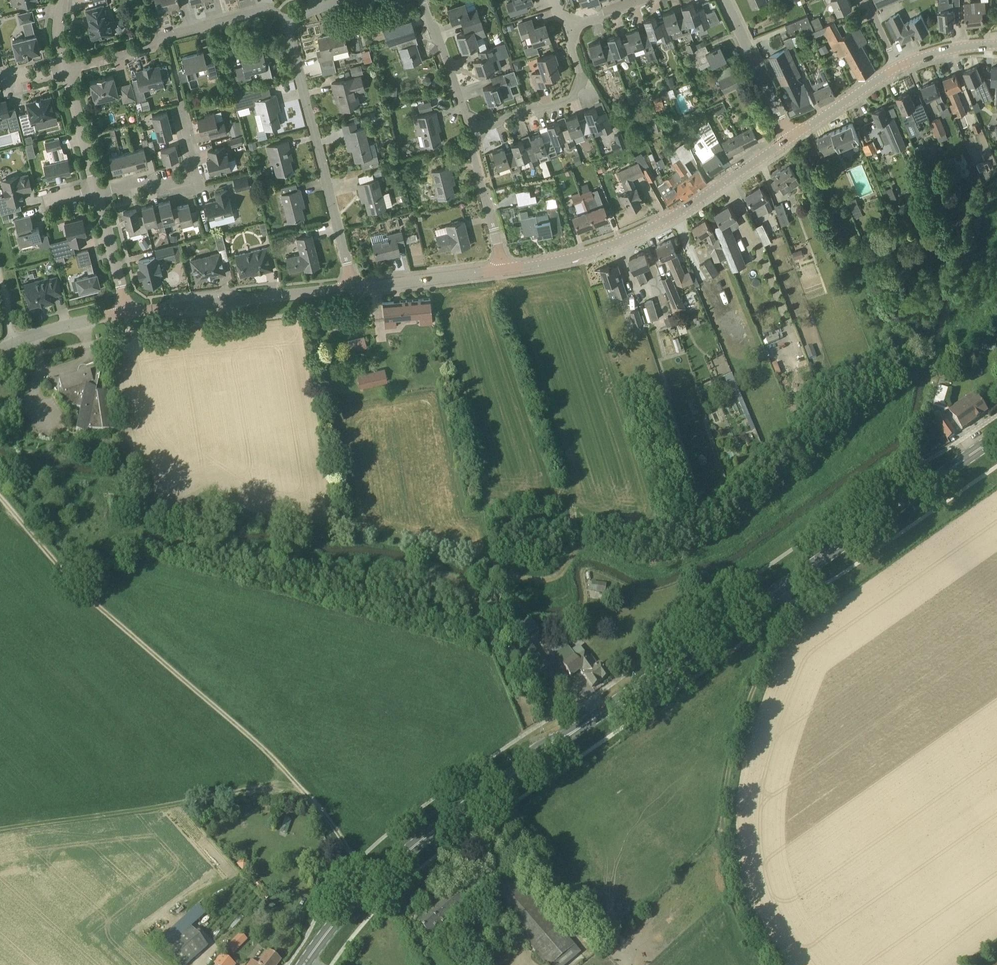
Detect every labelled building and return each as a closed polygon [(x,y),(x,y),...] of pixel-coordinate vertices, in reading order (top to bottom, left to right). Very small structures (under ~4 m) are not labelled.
[(150,5),(156,4),(158,13),(169,11),(167,0),(149,0),(150,5)] [(169,11),(180,8),(178,0),(167,0),(169,11)] [(524,10),(522,4),(533,1),(533,0),(513,0),(514,1),(507,3),(511,15),(524,10)] [(827,3),(833,1),(839,14),(852,7),(849,0),(826,0),(827,3)] [(879,9),(899,0),(875,0),(879,9)] [(468,11),(464,1),(447,7),(452,22),(463,18),(466,25),(480,20),(476,8),(468,11)] [(967,24),(984,22),(982,10),(985,9),(984,1),(977,2),(977,3),(970,3),(965,4),(966,12),(965,12),(967,24)] [(954,9),(953,5),(953,2),(938,4),(939,11),(938,11),(940,27),(954,25),(953,17),(955,17),(954,9)] [(695,10),(693,3),(681,7),(684,14),(687,24),(688,24),(690,32),(701,28),(709,26),(703,7),(695,10)] [(106,22),(104,15),(106,14),(103,5),(85,9),(88,19),(90,19),(91,25),(88,26),(91,38),(106,35),(107,36),(114,34),(112,26),(110,26),(109,21),(106,22)] [(35,35),(31,20),(34,19),(31,10),(18,14),(20,23),(25,21),(29,36),(12,41),(17,57),(25,55),(25,56),(32,54),(31,53),(40,51),(36,35),(35,35)] [(676,16),(674,10),(662,14),(665,20),(669,31),(671,38),(682,34),(690,32),(688,24),(687,24),(684,14),(676,16)] [(917,34),(910,20),(904,23),(899,13),(890,17),(895,28),(902,42),(917,34)] [(917,35),(928,29),(921,14),(910,20),(917,34),(917,35)] [(801,26),(810,22),(807,15),(795,21),(798,27),(801,26)] [(657,23),(655,16),(643,20),(648,32),(650,37),(652,43),(662,40),(665,49),(674,47),(671,38),(669,31),(665,20),(657,23)] [(819,17),(812,20),(815,27),(816,29),(816,30),(823,26),(819,17)] [(468,32),(457,35),(462,51),(478,44),(476,38),(485,35),(481,22),(487,20),(486,18),(480,20),(466,25),(468,32)] [(533,27),(531,20),(519,24),(523,37),(530,34),(534,44),(550,39),(545,23),(533,27)] [(414,44),(412,37),(416,36),(410,21),(384,30),(389,45),(397,42),(405,66),(422,60),(416,43),(414,44)] [(810,22),(801,26),(804,33),(813,29),(810,22)] [(640,35),(638,28),(626,32),(628,38),(632,49),(643,46),(645,53),(654,50),(652,43),(650,37),(648,32),(640,35)] [(860,28),(842,37),(831,43),(836,51),(836,50),(840,57),(845,54),(859,79),(876,70),(862,44),(867,41),(860,28)] [(322,71),(335,67),(332,53),(348,49),(348,48),(343,32),(318,38),(322,54),(318,55),(322,71)] [(621,41),(619,34),(607,38),(609,45),(610,45),(613,56),(614,55),(624,52),(626,59),(635,57),(632,49),(628,38),(621,41)] [(616,63),(614,55),(613,56),(610,45),(609,45),(602,47),(600,41),(588,44),(594,61),(605,58),(608,65),(612,64),(616,63)] [(688,52),(690,52),(698,48),(694,41),(685,45),(688,52)] [(708,51),(705,45),(698,48),(690,52),(697,65),(708,60),(711,65),(726,58),(720,46),(708,51)] [(479,75),(494,70),(501,68),(494,46),(478,51),(480,58),(473,60),(479,75)] [(788,48),(787,48),(770,56),(783,83),(784,83),(801,75),(788,48)] [(369,50),(361,52),(364,63),(372,61),(369,50)] [(654,50),(645,53),(648,62),(657,59),(654,50)] [(265,61),(263,51),(240,56),(243,66),(236,68),(239,81),(251,78),(250,73),(261,71),(263,79),(272,76),(268,60),(265,61)] [(197,77),(194,67),(206,64),(203,52),(182,57),(183,60),(181,61),(184,70),(185,69),(188,79),(197,77)] [(536,87),(553,82),(551,76),(559,74),(555,62),(557,61),(554,53),(537,59),(541,71),(532,74),(536,87)] [(151,67),(151,65),(143,67),(144,69),(136,71),(138,78),(132,80),(137,101),(146,99),(143,89),(155,86),(155,84),(163,83),(164,90),(165,90),(163,83),(171,81),(167,65),(159,67),(159,65),(151,67)] [(210,78),(218,76),(215,65),(207,67),(210,78)] [(982,79),(977,66),(964,71),(970,86),(975,84),(978,93),(981,92),(985,100),(993,97),(985,78),(982,79)] [(516,77),(514,70),(503,74),(503,73),(491,77),(494,84),(483,88),(488,103),(511,95),(507,86),(507,85),(506,81),(516,77)] [(813,84),(821,102),(835,96),(827,78),(828,78),(825,70),(819,72),(817,78),(819,82),(813,84)] [(718,80),(724,93),(738,86),(732,73),(718,80)] [(962,88),(956,73),(943,79),(953,103),(950,105),(955,118),(958,116),(965,114),(956,90),(962,88)] [(814,105),(804,82),(797,77),(801,76),(801,75),(784,83),(788,91),(788,90),(798,112),(814,105)] [(116,87),(113,76),(105,78),(105,77),(98,79),(98,80),(90,82),(91,85),(89,86),(90,90),(92,90),(95,100),(118,94),(121,93),(123,101),(135,98),(131,83),(119,86),(120,86),(116,87)] [(364,87),(361,76),(353,78),(332,83),(334,92),(336,92),(340,109),(359,104),(355,90),(364,87)] [(672,77),(664,80),(667,89),(675,87),(672,77)] [(927,99),(935,96),(940,94),(935,81),(921,86),(927,99)] [(666,85),(660,87),(662,94),(668,93),(668,92),(667,89),(666,85)] [(538,87),(540,98),(549,97),(548,86),(538,87)] [(279,105),(276,95),(268,97),(265,87),(232,96),(235,109),(255,104),(257,113),(260,112),(264,129),(280,125),(275,106),(279,105)] [(636,94),(635,92),(627,94),(630,104),(638,102),(637,100),(636,94)] [(669,97),(668,93),(662,94),(660,94),(661,96),(653,98),(656,111),(662,109),(661,106),(663,106),(661,100),(669,97)] [(916,106),(910,94),(908,95),(907,93),(896,97),(903,112),(900,113),(905,124),(916,119),(917,122),(918,125),(920,125),(919,122),(928,118),(922,103),(916,106)] [(24,133),(36,130),(34,121),(56,115),(51,96),(26,102),(29,112),(19,114),(24,133)] [(6,116),(9,126),(19,123),(15,109),(8,110),(6,100),(0,102),(0,117),(6,116)] [(943,100),(937,103),(940,108),(940,109),(947,106),(944,100),(943,100)] [(886,109),(884,106),(873,111),(878,125),(882,123),(886,131),(890,143),(893,150),(906,145),(893,116),(897,114),(894,106),(886,109)] [(598,114),(596,108),(584,112),(587,118),(594,136),(604,133),(613,129),(606,111),(598,114)] [(155,127),(170,123),(167,112),(152,115),(155,127)] [(216,122),(214,112),(205,115),(205,117),(197,119),(201,133),(209,131),(211,138),(227,134),(223,120),(216,122)] [(441,143),(436,126),(439,126),(435,112),(415,117),(418,131),(421,130),(424,145),(432,143),(433,145),(441,143)] [(579,121),(577,114),(565,119),(568,125),(572,136),(575,143),(594,136),(587,118),(579,121)] [(657,116),(652,118),(655,131),(660,130),(657,116)] [(948,139),(946,133),(947,133),(940,118),(930,122),(936,137),(937,137),(939,142),(948,139)] [(560,128),(558,121),(547,125),(551,137),(553,142),(564,139),(567,146),(568,150),(576,147),(575,143),(572,136),(568,125),(560,128)] [(713,173),(716,170),(716,169),(723,165),(715,153),(723,148),(718,140),(708,121),(697,128),(702,136),(700,138),(704,144),(695,150),(702,161),(710,173),(712,172),(713,173)] [(158,139),(173,135),(170,123),(155,127),(158,139)] [(343,126),(344,133),(347,145),(351,144),(355,161),(360,159),(363,169),(374,166),(379,164),(377,155),(371,156),(364,127),(357,129),(356,123),(343,126)] [(840,149),(861,140),(852,123),(817,137),(824,150),(838,145),(840,149)] [(232,137),(240,134),(237,125),(229,127),(232,137)] [(743,148),(758,141),(751,127),(736,135),(743,148)] [(265,130),(256,132),(258,140),(267,138),(265,130)] [(616,142),(611,144),(613,151),(626,147),(621,132),(614,135),(616,142)] [(551,137),(543,140),(541,134),(530,138),(532,144),(540,162),(550,158),(558,155),(553,142),(551,137)] [(728,156),(743,148),(736,135),(722,142),(728,156)] [(232,146),(243,143),(241,137),(230,140),(232,146)] [(60,151),(58,147),(61,146),(59,138),(45,141),(47,150),(51,149),(54,162),(44,164),(48,179),(56,177),(56,179),(63,177),(63,175),(71,173),(67,158),(64,159),(62,151),(60,151)] [(524,147),(522,140),(511,144),(514,151),(518,162),(520,169),(531,165),(540,162),(532,144),(524,147)] [(255,141),(247,143),(248,150),(257,148),(255,141)] [(293,172),(289,155),(291,155),(287,141),(267,146),(270,160),(273,159),(277,175),(285,173),(285,174),(293,172)] [(862,145),(866,155),(878,150),(876,145),(874,146),(872,141),(862,145)] [(25,145),(28,158),(35,156),(32,143),(25,145)] [(164,161),(178,158),(175,146),(161,149),(164,161)] [(226,153),(224,147),(208,151),(210,162),(208,162),(211,172),(217,171),(218,173),(231,170),(227,153),(226,153)] [(506,154),(504,147),(492,151),(498,168),(509,164),(512,172),(520,169),(518,162),(514,151),(506,154)] [(136,166),(147,163),(144,148),(132,151),(136,166)] [(841,151),(845,158),(852,155),(848,148),(841,151)] [(675,149),(668,153),(672,163),(679,159),(675,149)] [(124,169),(136,166),(132,151),(121,154),(124,169)] [(113,172),(124,169),(121,154),(109,157),(113,172)] [(652,154),(648,155),(654,169),(657,167),(652,154)] [(578,156),(572,158),(575,166),(581,164),(578,156)] [(637,161),(638,162),(642,169),(647,166),(649,165),(645,157),(644,158),(637,161)] [(662,158),(657,161),(660,169),(665,165),(662,158)] [(690,175),(680,158),(679,159),(672,163),(678,173),(683,180),(685,178),(694,191),(707,183),(698,170),(690,175)] [(984,163),(984,161),(977,164),(980,174),(991,170),(988,162),(984,163)] [(632,179),(644,173),(642,169),(638,162),(618,172),(627,191),(621,194),(622,195),(618,197),(622,205),(626,203),(629,209),(640,204),(637,197),(640,196),(632,179)] [(388,174),(385,165),(371,170),(374,178),(388,174)] [(655,178),(647,166),(642,169),(644,173),(645,173),(650,181),(655,178)] [(784,193),(800,183),(789,166),(775,176),(777,179),(772,182),(776,189),(780,186),(784,193)] [(439,198),(454,195),(450,180),(453,180),(450,167),(432,171),(439,198)] [(941,172),(927,178),(932,190),(938,187),(939,189),(946,186),(944,182),(945,182),(941,172)] [(32,190),(28,174),(18,176),(18,175),(1,180),(8,204),(19,201),(18,197),(23,196),(22,192),(32,190)] [(676,184),(674,181),(676,180),(672,174),(667,177),(682,199),(694,191),(685,178),(683,180),(676,184)] [(237,192),(250,188),(247,175),(233,178),(237,192)] [(670,207),(682,199),(667,177),(663,180),(664,182),(657,186),(661,194),(670,207)] [(381,194),(377,179),(357,184),(362,201),(365,200),(369,212),(384,208),(392,206),(388,193),(381,194)] [(288,221),(304,217),(300,203),(303,202),(300,189),(298,190),(296,184),(280,188),(288,221)] [(768,197),(761,187),(754,192),(753,190),(746,194),(754,207),(755,206),(759,215),(773,210),(768,197)] [(228,197),(226,189),(215,192),(217,200),(215,201),(214,201),(205,203),(209,219),(233,213),(229,197),(228,197)] [(937,198),(945,194),(942,189),(934,192),(937,198)] [(597,207),(594,197),(591,190),(581,193),(593,225),(608,219),(603,205),(597,207)] [(578,230),(593,225),(581,193),(572,197),(578,214),(572,216),(578,230)] [(518,206),(528,204),(532,203),(530,195),(517,198),(518,206)] [(850,205),(856,220),(864,217),(858,202),(856,198),(849,201),(850,205)] [(181,221),(180,216),(178,209),(172,210),(170,200),(159,203),(161,213),(163,221),(174,218),(175,222),(181,221)] [(781,225),(790,223),(783,202),(775,205),(781,225)] [(155,227),(159,226),(164,225),(163,221),(161,213),(155,215),(153,204),(142,207),(144,216),(146,225),(153,223),(153,226),(155,227)] [(191,214),(189,204),(177,206),(178,209),(180,216),(181,221),(182,224),(193,221),(194,226),(200,224),(197,212),(191,214)] [(562,232),(557,205),(547,207),(548,213),(520,218),(524,234),(536,232),(537,237),(562,232)] [(728,205),(715,213),(723,223),(720,225),(717,227),(728,258),(740,254),(731,229),(741,223),(737,217),(728,205)] [(138,217),(136,209),(123,212),(127,228),(128,227),(130,235),(148,231),(146,225),(144,216),(138,217)] [(34,228),(30,215),(15,219),(18,232),(17,232),(20,246),(39,241),(41,248),(51,246),(50,243),(47,234),(41,235),(38,227),(34,228)] [(86,242),(85,234),(86,234),(82,218),(65,222),(69,238),(71,246),(86,242)] [(716,240),(712,229),(706,219),(692,227),(700,238),(706,234),(709,242),(707,243),(710,253),(712,252),(715,261),(727,257),(720,239),(716,240)] [(457,248),(470,245),(464,221),(446,225),(448,233),(437,235),(439,243),(437,243),(439,250),(457,246),(457,248)] [(262,235),(268,234),(265,222),(259,223),(262,235)] [(764,245),(771,242),(762,224),(755,228),(764,245)] [(218,249),(226,247),(222,232),(214,234),(218,249)] [(391,256),(400,254),(398,245),(404,244),(401,232),(388,235),(389,238),(372,242),(376,258),(391,254),(391,256)] [(305,269),(319,266),(311,235),(296,238),(300,254),(287,257),(290,271),(304,268),(305,269)] [(51,246),(52,250),(54,258),(71,254),(68,246),(71,246),(69,238),(50,243),(51,246)] [(145,239),(138,242),(144,251),(150,247),(145,239)] [(685,273),(671,240),(657,246),(663,260),(667,258),(677,284),(683,286),(694,281),(690,271),(685,273)] [(158,258),(175,253),(173,244),(155,249),(158,258)] [(257,273),(273,269),(267,247),(235,255),(241,275),(256,271),(257,273)] [(78,266),(86,264),(91,262),(89,249),(75,253),(78,266)] [(800,250),(792,253),(794,260),(803,257),(800,250)] [(641,283),(648,280),(642,268),(651,264),(644,251),(629,258),(641,283)] [(196,280),(225,273),(220,252),(191,260),(196,280)] [(63,256),(56,258),(58,264),(65,262),(63,256)] [(157,264),(155,256),(139,260),(141,268),(138,269),(140,278),(143,278),(145,285),(150,284),(153,286),(155,286),(156,283),(161,281),(160,275),(159,274),(162,273),(160,263),(157,264)] [(708,279),(718,272),(710,259),(700,265),(708,279)] [(91,262),(86,264),(89,275),(77,278),(81,294),(99,290),(99,289),(97,290),(96,286),(100,285),(97,273),(95,274),(92,262),(91,262)] [(628,294),(618,265),(610,268),(609,265),(600,268),(611,300),(628,294)] [(697,288),(700,286),(692,268),(689,269),(690,271),(694,281),(697,288)] [(62,293),(57,276),(49,279),(48,278),(24,284),(30,306),(40,303),(40,305),(54,302),(53,295),(62,293)] [(664,282),(672,300),(669,301),(673,313),(686,308),(682,298),(680,299),(672,280),(664,282)] [(385,327),(397,326),(396,319),(431,316),(430,298),(382,302),(385,327)] [(648,321),(656,319),(659,318),(653,299),(645,301),(646,304),(642,305),(648,321)] [(634,326),(645,322),(641,309),(630,312),(634,326)] [(673,315),(664,318),(667,326),(676,323),(673,315)] [(635,331),(630,334),(632,339),(638,336),(635,331)] [(352,351),(367,347),(364,337),(349,341),(352,351)] [(812,346),(804,348),(809,361),(816,358),(812,346)] [(98,385),(99,380),(101,368),(99,365),(79,368),(80,375),(59,383),(62,393),(58,395),(61,401),(62,402),(63,403),(69,406),(75,408),(80,410),(75,431),(86,434),(88,430),(100,430),(113,429),(107,391),(96,391),(97,385),(98,385)] [(361,387),(388,381),(385,369),(358,375),(361,387)] [(728,386),(734,384),(736,383),(732,374),(725,377),(728,386)] [(934,420),(935,421),(943,415),(950,410),(944,403),(949,390),(939,386),(931,413),(936,419),(934,420)] [(963,429),(988,412),(978,398),(953,416),(963,429)] [(956,434),(943,415),(935,421),(934,421),(948,440),(956,434)] [(605,594),(606,584),(598,583),(596,593),(605,594)] [(538,629),(529,618),(515,628),(523,640),(538,629)] [(554,655),(567,645),(563,641),(551,651),(554,655)] [(540,659),(533,646),(524,651),(531,665),(536,662),(541,660),(540,659)] [(578,671),(592,689),(608,677),(598,665),(597,666),(596,665),(594,666),(579,646),(571,652),(567,647),(555,656),(561,665),(571,676),(578,671)] [(486,887),(473,872),(463,880),(427,911),(429,912),(417,922),(427,933),(438,923),(441,926),(476,896),(486,887)] [(547,964),(566,964),(580,953),(514,875),(489,897),(547,964)] [(196,922),(205,914),(200,908),(191,915),(196,922)] [(594,950),(599,946),(583,928),(586,926),(582,921),(575,927),(594,950)] [(185,932),(166,949),(167,949),(181,964),(187,964),(202,951),(208,946),(191,927),(185,932)] [(226,947),(234,954),(248,939),(240,931),(226,947)] [(281,960),(267,950),(256,964),(251,960),(247,964),(277,964),(281,960)] [(221,954),(214,963),(217,964),(233,964),(221,954)]
